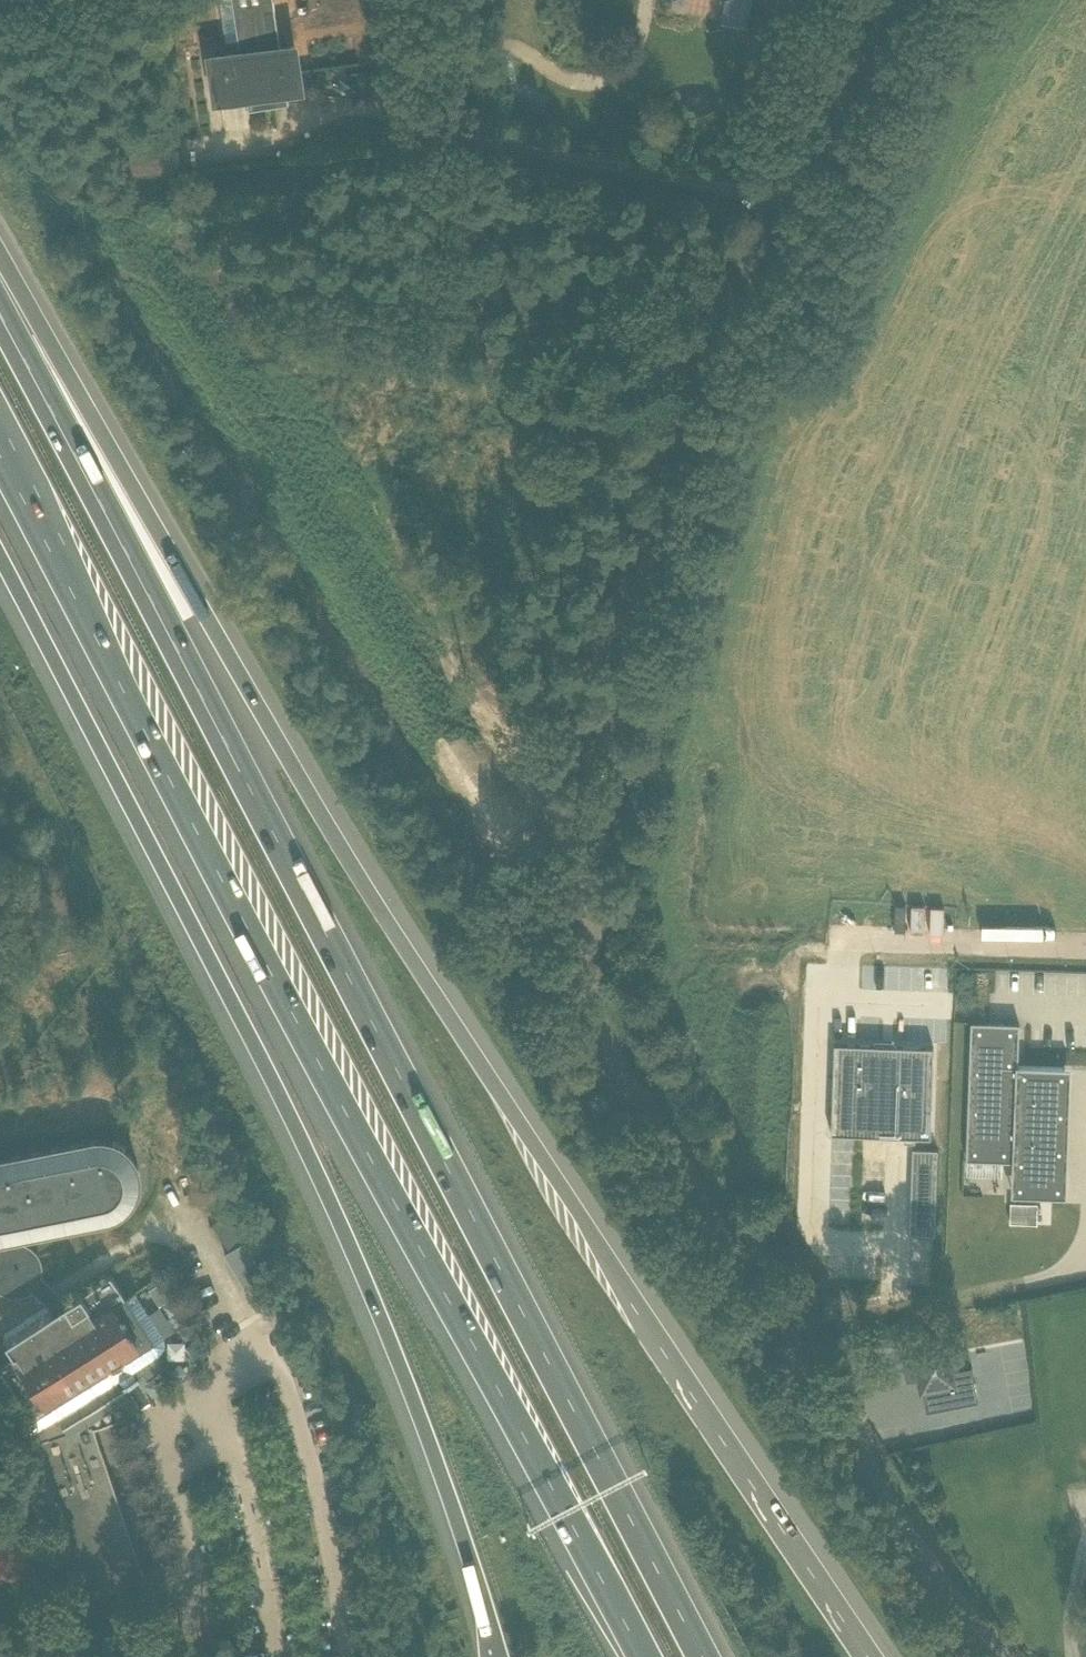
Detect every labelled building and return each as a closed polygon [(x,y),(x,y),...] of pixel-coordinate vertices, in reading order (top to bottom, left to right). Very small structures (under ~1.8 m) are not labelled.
[(241,51),(213,56),(221,104),(248,100),(249,109),(288,102),(287,94),(282,42),(275,0),(232,0),(241,51)] [(752,0),(726,0),(722,21),(748,25),(752,0)] [(141,151),(130,152),(132,175),(144,174),(141,151)] [(972,1022),(967,1159),(1013,1161),(1012,1174),(1060,1176),(1063,1067),(1027,1066),(1018,1065),(1019,1024),(989,1023),(972,1022)] [(835,1043),(831,1133),(905,1136),(913,1137),(913,1141),(915,1141),(916,1136),(931,1137),(934,1047),(926,1046),(926,1045),(894,1044),(894,1040),(892,1040),(892,1044),(844,1042),(843,1043),(835,1043)] [(4,1238),(110,1217),(119,1214),(126,1211),(131,1205),(137,1198),(140,1190),(142,1181),(141,1171),(139,1164),(135,1157),(130,1150),(123,1144),(114,1140),(105,1138),(98,1138),(0,1157),(0,1239),(2,1238),(4,1238)] [(913,1148),(912,1184),(937,1185),(938,1149),(928,1149),(913,1148)] [(1010,1222),(1039,1222),(1039,1199),(1010,1199),(1010,1222)] [(0,1344),(0,1388),(7,1400),(5,1401),(19,1440),(58,1419),(117,1381),(119,1380),(125,1390),(139,1382),(133,1372),(161,1354),(167,1347),(165,1338),(137,1293),(127,1300),(126,1298),(111,1275),(66,1303),(65,1302),(60,1295),(54,1288),(48,1282),(42,1276),(42,1273),(43,1268),(42,1264),(41,1260),(39,1256),(37,1252),(34,1249),(30,1246),(27,1244),(22,1242),(18,1242),(14,1242),(9,1242),(5,1243),(2,1238),(0,1239),(0,1292),(4,1294),(8,1295),(12,1296),(17,1296),(21,1295),(25,1294),(29,1292),(32,1290),(39,1296),(45,1303),(51,1311),(52,1312),(51,1312),(0,1344)] [(914,1358),(903,1360),(907,1381),(918,1379),(921,1394),(923,1393),(927,1411),(979,1401),(972,1366),(966,1368),(961,1346),(960,1340),(949,1342),(948,1337),(933,1339),(911,1344),(914,1358)] [(92,1428),(38,1446),(91,1601),(145,1582),(92,1428)] [(25,1564),(28,1534),(0,1531),(0,1570),(10,1571),(10,1562),(25,1564)]
